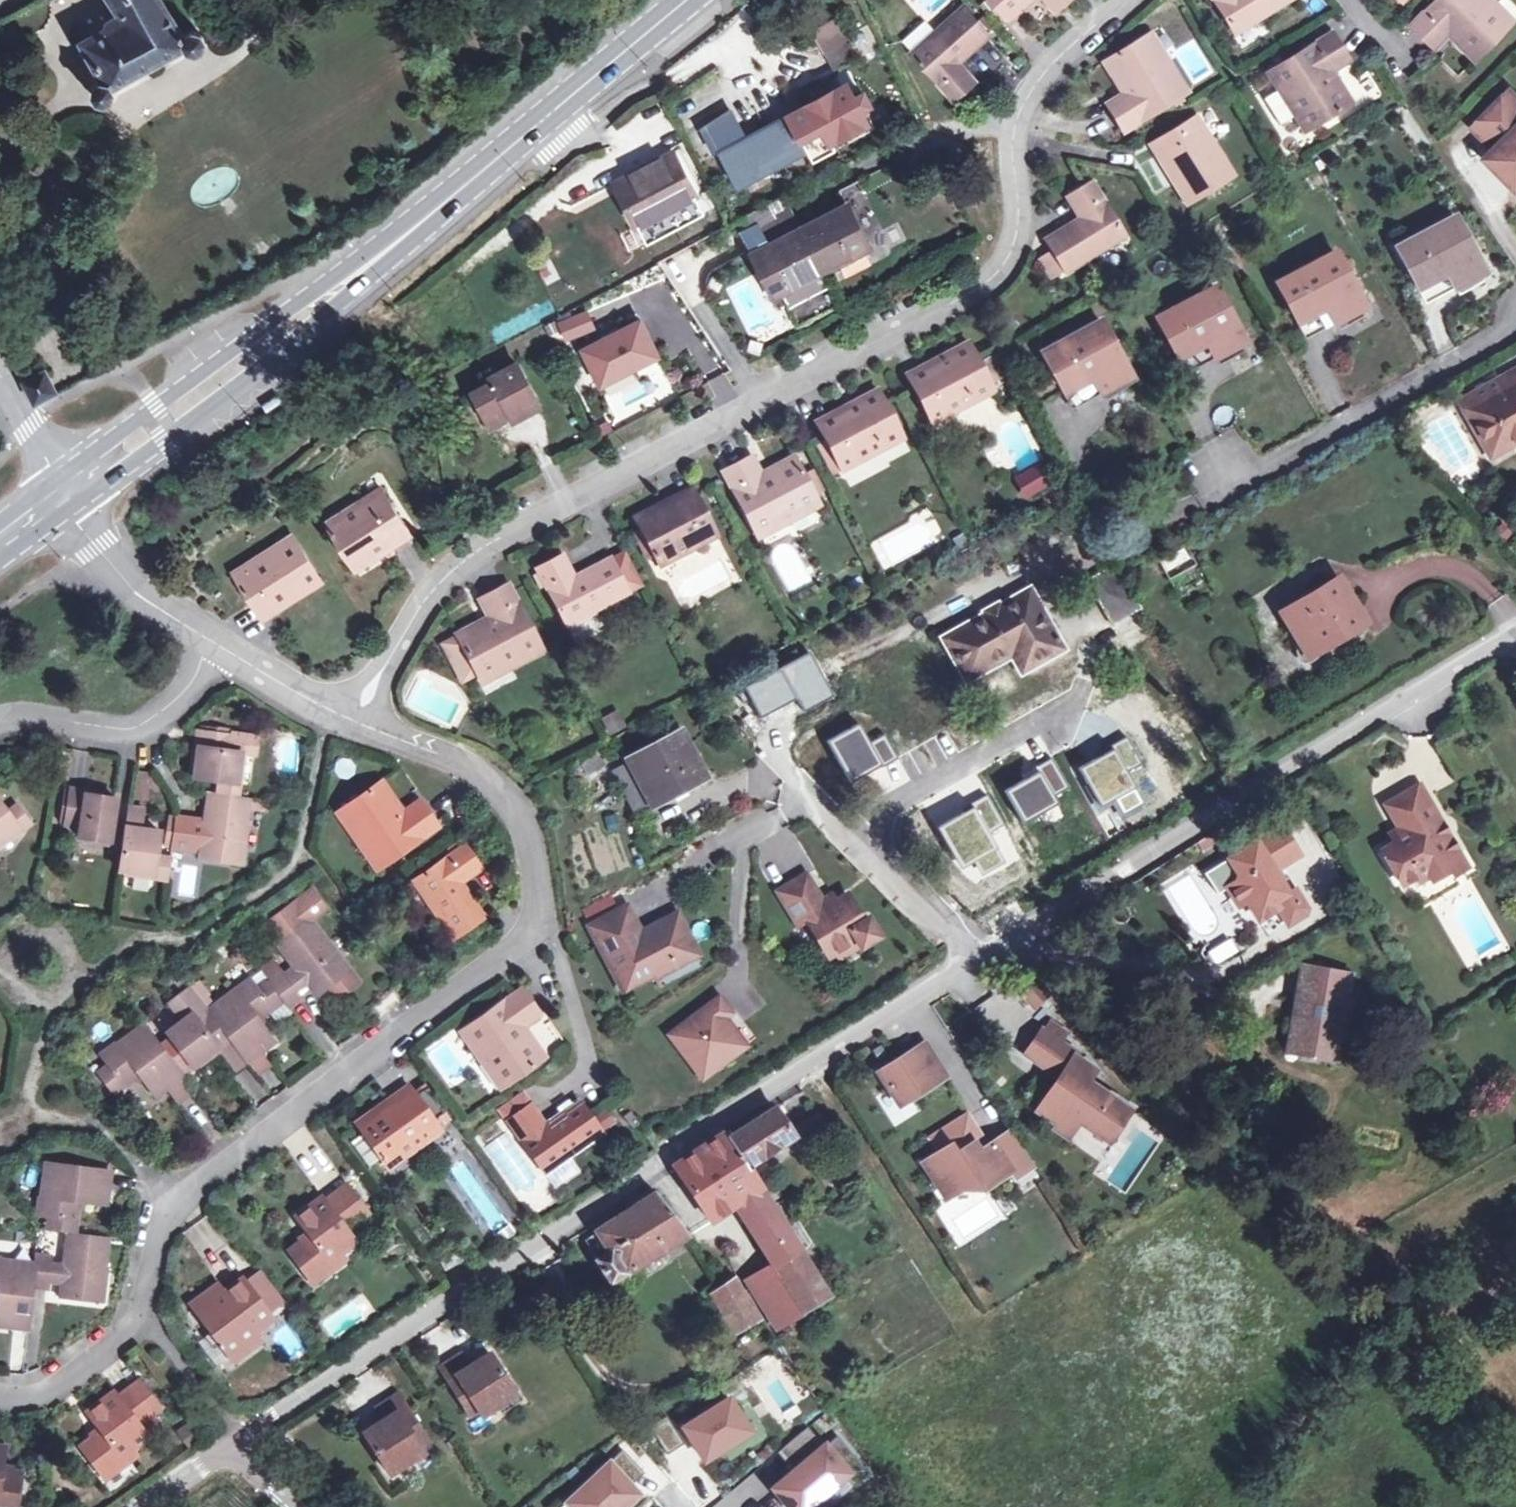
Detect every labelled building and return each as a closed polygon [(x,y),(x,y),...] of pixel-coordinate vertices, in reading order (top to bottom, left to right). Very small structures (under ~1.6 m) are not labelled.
[(115,19),(110,21),(108,27),(79,41),(102,82),(98,82),(95,84),(93,86),(91,89),(91,92),(91,95),(92,99),(95,101),(98,102),(101,103),(104,103),(107,101),(110,99),(111,96),(112,93),(111,90),(179,40),(180,44),(181,47),(183,50),(186,51),(189,52),(193,51),(196,50),(198,48),(200,45),(200,41),(200,38),(198,35),(196,33),(193,31),(190,31),(187,31),(183,33),(162,0),(109,0),(121,19),(115,19)] [(1030,0),(986,0),(1005,22),(1030,0)] [(1052,14),(1069,0),(1040,0),(1052,14)] [(1288,0),(1209,0),(1231,36),(1288,0)] [(1445,35),(1472,62),(1511,21),(1489,0),(1434,0),(1408,27),(1431,49),(1445,35)] [(950,102),(972,83),(955,64),(986,37),(961,9),(907,53),(950,102)] [(833,18),(811,31),(833,70),(855,58),(833,18)] [(1302,134),(1350,104),(1331,73),(1347,63),(1328,33),(1264,73),(1302,134)] [(1149,36),(1142,41),(1159,69),(1167,64),(1149,36)] [(1159,69),(1142,41),(1101,65),(1119,96),(1103,106),(1120,134),(1185,94),(1167,64),(1159,69)] [(750,136),(721,152),(738,185),(807,149),(813,160),(870,129),(845,85),(750,136)] [(1473,127),(1495,149),(1504,157),(1496,166),(1515,185),(1515,96),(1509,89),(1473,127)] [(721,152),(750,136),(731,107),(697,129),(714,156),(721,152)] [(1194,120),(1153,145),(1173,179),(1168,182),(1183,207),(1230,178),(1194,120)] [(1148,148),(1168,182),(1173,179),(1153,145),(1148,148)] [(807,149),(738,185),(753,212),(783,197),(822,176),(813,160),(807,149)] [(1487,157),(1496,166),(1504,157),(1495,149),(1487,157)] [(672,150),(611,183),(634,226),(695,194),(672,150)] [(1042,241),(1050,254),(1063,275),(1122,238),(1089,184),(1064,200),(1077,220),(1042,241)] [(754,253),(775,294),(792,327),(838,303),(821,271),(866,248),(845,206),(788,236),(765,248),(754,253)] [(1396,247),(1417,288),(1454,268),(1463,284),(1485,274),(1455,217),(1396,247)] [(756,230),(765,248),(788,236),(779,219),(756,230)] [(1063,275),(1050,254),(1037,262),(1050,283),(1063,275)] [(1278,284),(1298,322),(1334,302),(1343,317),(1364,307),(1335,254),(1278,284)] [(1454,268),(1417,288),(1426,304),(1463,284),(1454,268)] [(1157,319),(1177,357),(1213,338),(1222,354),(1243,343),(1215,288),(1157,319)] [(1334,302),(1298,322),(1306,338),(1343,317),(1334,302)] [(564,341),(597,330),(590,308),(556,320),(564,341)] [(581,349),(597,379),(629,364),(631,369),(657,355),(639,320),(581,349)] [(1042,354),(1063,392),(1099,374),(1108,389),(1129,378),(1099,323),(1042,354)] [(1213,338),(1177,357),(1185,373),(1222,354),(1213,338)] [(944,362),(906,381),(929,426),(991,393),(966,345),(942,358),(944,362)] [(904,377),(906,381),(944,362),(942,358),(904,377)] [(629,364),(597,379),(600,384),(631,369),(629,364)] [(492,381),(472,393),(488,424),(515,410),(519,418),(538,408),(515,365),(490,377),(492,381)] [(50,373),(27,385),(39,407),(62,395),(50,373)] [(1099,374),(1063,392),(1072,408),(1108,389),(1099,374)] [(1464,411),(1489,458),(1515,443),(1515,381),(1464,411)] [(852,410),(814,429),(838,473),(901,441),(875,392),(849,405),(852,410)] [(812,424),(814,429),(852,410),(849,405),(812,424)] [(784,516),(812,500),(791,459),(760,475),(751,458),(722,474),(756,540),(788,523),(784,516)] [(1025,500),(1051,487),(1039,463),(1012,476),(1025,500)] [(689,489),(631,521),(657,568),(715,537),(689,489)] [(324,525),(351,569),(385,548),(387,552),(408,540),(378,492),(324,525)] [(784,516),(788,523),(817,509),(812,500),(784,516)] [(232,576),(258,617),(291,598),(293,602),(320,584),(290,538),(232,576)] [(1169,581),(1196,566),(1197,565),(1186,544),(1156,561),(1168,582),(1169,581)] [(385,548),(351,569),(353,573),(387,552),(385,548)] [(535,572),(537,575),(544,588),(565,628),(627,595),(609,561),(573,580),(562,559),(535,572)] [(1115,622),(1138,610),(1114,567),(1087,582),(1111,625),(1115,622)] [(544,588),(537,575),(530,579),(537,592),(544,588)] [(1279,613),(1303,650),(1324,637),(1327,643),(1363,620),(1337,578),(1279,613)] [(468,664),(474,675),(475,676),(507,660),(512,669),(542,653),(507,587),(477,603),(485,619),(453,636),(454,638),(440,645),(454,671),(468,664)] [(965,681),(1010,656),(1019,672),(1062,648),(1029,588),(940,638),(965,681)] [(291,598),(258,617),(261,622),(293,602),(291,598)] [(1138,610),(1115,622),(1129,649),(1152,636),(1138,610)] [(1324,637),(1303,650),(1306,655),(1327,643),(1324,637)] [(480,686),(512,669),(507,660),(475,676),(480,686)] [(468,664),(454,671),(460,683),(474,675),(468,664)] [(197,725),(196,733),(228,737),(229,729),(197,725)] [(212,785),(210,798),(234,801),(241,757),(255,759),(258,741),(233,737),(231,737),(231,738),(228,737),(196,733),(193,732),(193,735),(190,751),(194,752),(189,782),(212,785)] [(679,733),(627,758),(650,803),(701,777),(679,733)] [(597,749),(577,759),(587,775),(606,765),(597,749)] [(635,811),(650,803),(627,758),(613,765),(635,811)] [(133,801),(152,803),(155,776),(136,774),(133,801)] [(380,783),(341,810),(362,840),(354,844),(375,873),(438,829),(418,801),(401,814),(380,783)] [(1422,785),(1398,799),(1411,820),(1400,826),(1406,838),(1382,851),(1403,885),(1419,876),(1423,882),(1432,877),(1434,881),(1452,871),(1446,861),(1460,854),(1422,785)] [(68,791),(68,793),(63,825),(62,829),(77,831),(76,843),(120,849),(117,874),(151,879),(155,856),(158,833),(139,830),(141,812),(126,809),(123,826),(111,824),(114,802),(79,797),(80,792),(68,791)] [(63,825),(68,793),(62,792),(58,824),(63,825)] [(234,801),(210,798),(204,797),(201,821),(190,820),(173,817),(168,850),(184,853),(185,845),(197,846),(195,861),(239,866),(247,803),(234,801)] [(1387,805),(1400,826),(1411,820),(1398,799),(1387,805)] [(30,825),(14,804),(5,810),(0,804),(0,847),(30,825)] [(334,815),(354,844),(362,840),(341,810),(334,815)] [(1276,908),(1271,900),(1284,891),(1271,871),(1279,866),(1281,868),(1299,856),(1281,826),(1262,837),(1264,840),(1256,845),(1255,842),(1228,859),(1238,874),(1233,883),(1225,888),(1236,906),(1243,900),(1256,920),(1276,908)] [(600,830),(584,830),(584,870),(600,870),(600,830)] [(452,941),(483,918),(459,885),(480,871),(463,847),(411,882),(452,941)] [(168,857),(155,856),(151,879),(164,880),(168,857)] [(820,902),(804,876),(777,892),(797,926),(805,921),(826,957),(832,953),(853,941),(857,948),(858,949),(878,938),(866,918),(860,921),(845,895),(834,902),(824,908),(820,902)] [(830,896),(820,902),(824,908),(834,902),(830,896)] [(629,928),(634,925),(624,906),(587,926),(620,989),(653,972),(652,971),(693,949),(682,928),(667,936),(659,922),(634,936),(629,928)] [(674,914),(659,922),(667,936),(682,928),(674,914)] [(274,947),(292,969),(307,989),(314,998),(347,974),(308,922),(274,947)] [(853,941),(832,953),(836,960),(857,948),(853,941)] [(696,954),(693,949),(652,971),(653,972),(655,976),(696,954)] [(1300,1012),(1291,1010),(1287,1031),(1294,1032),(1294,1036),(1295,1040),(1297,1044),(1299,1048),(1302,1051),(1306,1053),(1304,1057),(1317,1058),(1317,1055),(1321,1054),(1325,1052),(1329,1050),(1332,1048),(1334,1044),(1336,1041),(1336,1037),(1345,1038),(1351,1002),(1345,1002),(1348,977),(1332,974),(1333,968),(1319,966),(1318,970),(1302,968),(1297,996),(1293,995),(1292,1002),(1301,1004),(1300,1012)] [(292,969),(282,976),(297,996),(307,989),(292,969)] [(280,974),(267,984),(281,1005),(287,1012),(301,1001),(297,996),(282,976),(280,974)] [(1020,992),(1030,1004),(1045,990),(1035,979),(1020,992)] [(256,1024),(271,1013),(254,990),(247,981),(206,1012),(229,1043),(246,1064),(272,1045),(256,1024)] [(264,982),(254,990),(271,1013),(281,1005),(267,984),(264,982)] [(458,1035),(478,1063),(486,1058),(506,1085),(543,1058),(522,1029),(539,1016),(520,989),(458,1035)] [(700,1078),(740,1048),(719,1020),(729,1013),(717,997),(667,1034),(700,1078)] [(991,997),(978,1006),(993,1027),(1006,1018),(991,997)] [(1301,1004),(1292,1002),(1291,1010),(1300,1012),(1301,1004)] [(174,1072),(159,1052),(140,1027),(128,1011),(101,1031),(114,1047),(97,1059),(104,1068),(95,1076),(112,1098),(138,1078),(155,1100),(165,1092),(180,1080),(174,1072)] [(161,1037),(169,1046),(159,1052),(174,1072),(183,1066),(189,1073),(216,1053),(229,1043),(206,1012),(194,1020),(191,1016),(161,1037)] [(1044,1092),(1034,1107),(1054,1121),(1062,1108),(1075,1117),(1088,1125),(1091,1120),(1107,1131),(1124,1105),(1083,1078),(1091,1066),(1072,1053),(1075,1050),(1039,1026),(1022,1051),(1056,1075),(1054,1077),(1058,1080),(1052,1089),(1048,1086),(1044,1092)] [(727,1030),(740,1048),(744,1045),(731,1027),(727,1030)] [(921,1040),(875,1070),(896,1103),(943,1074),(921,1040)] [(246,1064),(229,1043),(216,1053),(232,1074),(246,1064)] [(486,1058),(478,1063),(497,1090),(506,1085),(486,1058)] [(180,1080),(165,1092),(174,1105),(190,1093),(180,1080)] [(1022,1099),(1034,1107),(1044,1092),(1032,1084),(1022,1099)] [(387,1106),(357,1129),(387,1171),(439,1133),(406,1088),(385,1103),(387,1106)] [(544,1176),(601,1135),(576,1102),(543,1126),(528,1106),(506,1122),(544,1176)] [(354,1125),(357,1129),(387,1106),(385,1103),(354,1125)] [(798,1250),(801,1254),(811,1248),(801,1231),(798,1227),(792,1231),(778,1209),(775,1211),(771,1206),(760,1189),(751,1175),(744,1166),(792,1135),(790,1132),(774,1107),(727,1137),(725,1134),(724,1134),(673,1167),(710,1220),(736,1204),(738,1202),(740,1201),(778,1262),(798,1250)] [(1054,1121),(1051,1125),(1063,1134),(1075,1117),(1062,1108),(1054,1121)] [(938,1149),(921,1160),(932,1178),(941,1173),(949,1186),(979,1186),(1009,1167),(992,1140),(977,1149),(971,1140),(978,1136),(964,1114),(929,1136),(938,1149)] [(802,1124),(790,1132),(792,1135),(806,1156),(819,1148),(802,1124)] [(44,1220),(77,1224),(79,1202),(106,1205),(109,1172),(42,1164),(36,1219),(44,1220)] [(941,1173),(932,1178),(940,1191),(949,1186),(941,1173)] [(346,1186),(324,1202),(321,1197),(294,1217),(308,1236),(288,1251),(312,1283),(342,1259),(339,1254),(355,1243),(346,1231),(367,1216),(346,1186)] [(656,1193),(598,1230),(611,1250),(596,1260),(609,1280),(687,1233),(656,1193)] [(77,1224),(44,1220),(44,1232),(64,1235),(76,1236),(77,1224)] [(583,1239),(596,1260),(611,1250),(598,1230),(583,1239)] [(76,1236),(64,1235),(61,1262),(58,1284),(57,1296),(101,1302),(108,1240),(76,1236)] [(798,1250),(778,1262),(792,1284),(812,1272),(801,1254),(798,1250)] [(51,1261),(51,1255),(36,1253),(35,1263),(0,1259),(0,1325),(27,1328),(32,1287),(48,1289),(48,1283),(51,1261)] [(61,1262),(51,1261),(48,1283),(58,1284),(61,1262)] [(786,1288),(792,1284),(778,1262),(745,1283),(774,1330),(778,1328),(799,1315),(802,1313),(786,1288)] [(251,1271),(242,1278),(267,1311),(276,1305),(251,1271)] [(786,1288),(802,1313),(829,1297),(812,1272),(792,1284),(786,1288)] [(216,1284),(190,1304),(232,1361),(258,1341),(254,1335),(274,1320),(267,1311),(242,1278),(241,1276),(221,1291),(216,1284)] [(763,1319),(734,1276),(719,1285),(709,1291),(734,1335),(763,1319)] [(802,1313),(799,1315),(811,1337),(816,1335),(830,1357),(854,1338),(853,1336),(837,1311),(829,1297),(802,1313)] [(488,1354),(468,1366),(460,1354),(438,1368),(467,1415),(476,1410),(479,1416),(514,1394),(490,1355),(488,1353),(488,1354)] [(122,1455),(132,1448),(147,1438),(137,1425),(159,1409),(138,1381),(115,1397),(111,1391),(86,1410),(101,1430),(79,1445),(104,1478),(126,1461),(122,1455)] [(382,1419),(362,1433),(387,1474),(421,1452),(417,1446),(427,1440),(396,1393),(374,1407),(382,1419)] [(736,1396),(681,1422),(702,1465),(757,1439),(736,1396)] [(774,1487),(791,1506),(803,1506),(828,1486),(842,1474),(852,1486),(869,1472),(837,1434),(824,1445),(807,1425),(784,1445),(794,1457),(787,1463),(793,1471),(774,1487)] [(784,1445),(776,1451),(787,1463),(794,1457),(784,1445)] [(122,1455),(126,1461),(138,1453),(132,1448),(122,1455)] [(618,1452),(567,1506),(627,1506),(638,1495),(630,1488),(642,1474),(618,1452)] [(14,1505),(18,1470),(0,1468),(0,1504),(14,1505)] [(852,1486),(842,1474),(828,1486),(837,1498),(852,1486)]
